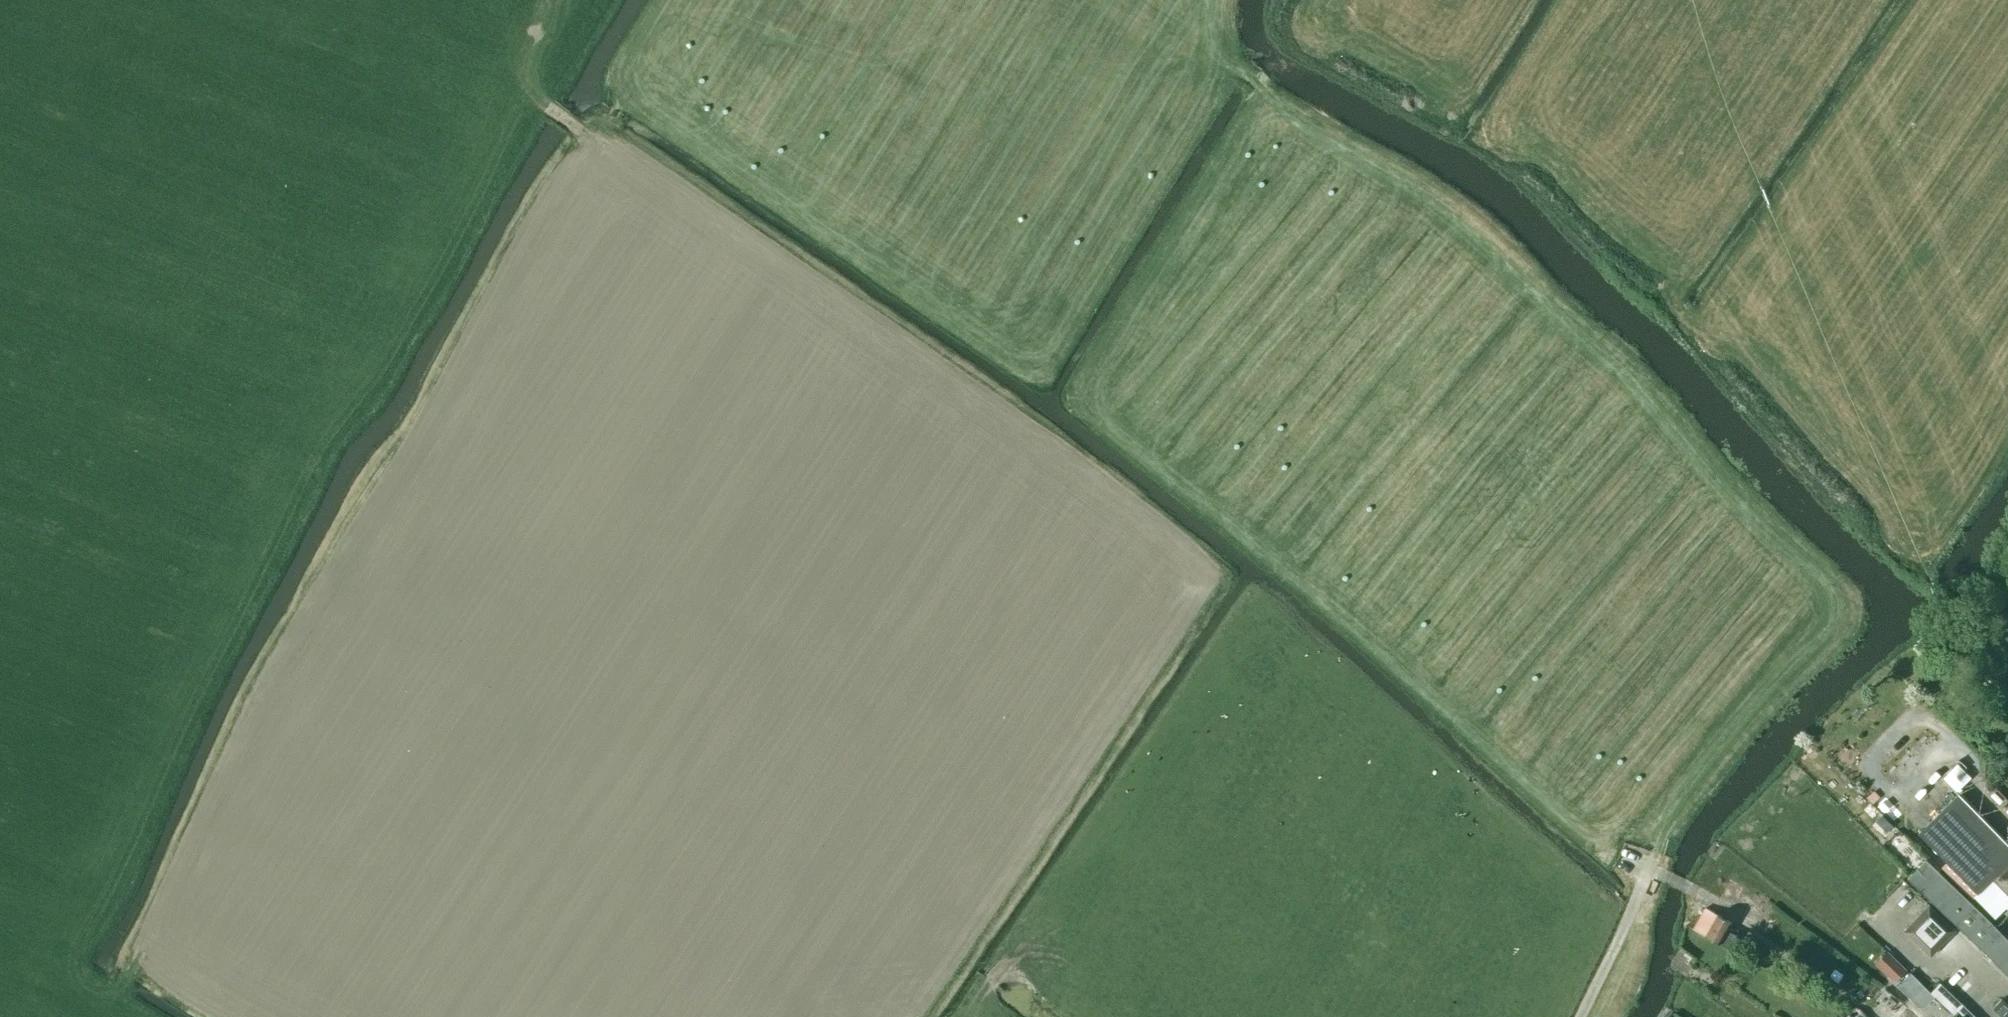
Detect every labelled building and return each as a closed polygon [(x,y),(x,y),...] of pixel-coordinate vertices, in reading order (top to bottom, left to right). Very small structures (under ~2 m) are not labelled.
[(1959,794),(1918,833),(1947,862),(1941,867),(1972,898),(1974,896),(1995,917),(2007,904),(2007,844),(1959,794)] [(1897,829),(1888,820),(1882,827),(1891,835),(1897,829)] [(2007,938),(1990,920),(1927,860),(1909,878),(1925,893),(2007,974),(2007,939),(2007,938)] [(1730,878),(1714,903),(1758,930),(1770,910),(1740,892),(1744,886),(1730,878)] [(1694,927),(1731,948),(1738,934),(1733,932),(1738,924),(1705,906),(1694,927)] [(1929,957),(1954,932),(1928,906),(1903,931),(1929,957)] [(1906,969),(1888,951),(1875,964),(1893,982),(1906,969)] [(1939,983),(1930,992),(1910,973),(1897,985),(1918,1006),(1924,1006),(1935,997),(1953,1014),(1956,1011),(1962,1016),(1975,1016),(1939,983)] [(1884,995),(1880,1001),(1892,1010),(1897,1002),(1886,993),(1884,995)] [(2001,998),(1993,1007),(2004,1016),(2007,1016),(2007,1004),(2001,998)] [(1907,1008),(1899,1016),(1917,1016),(1907,1008)]
